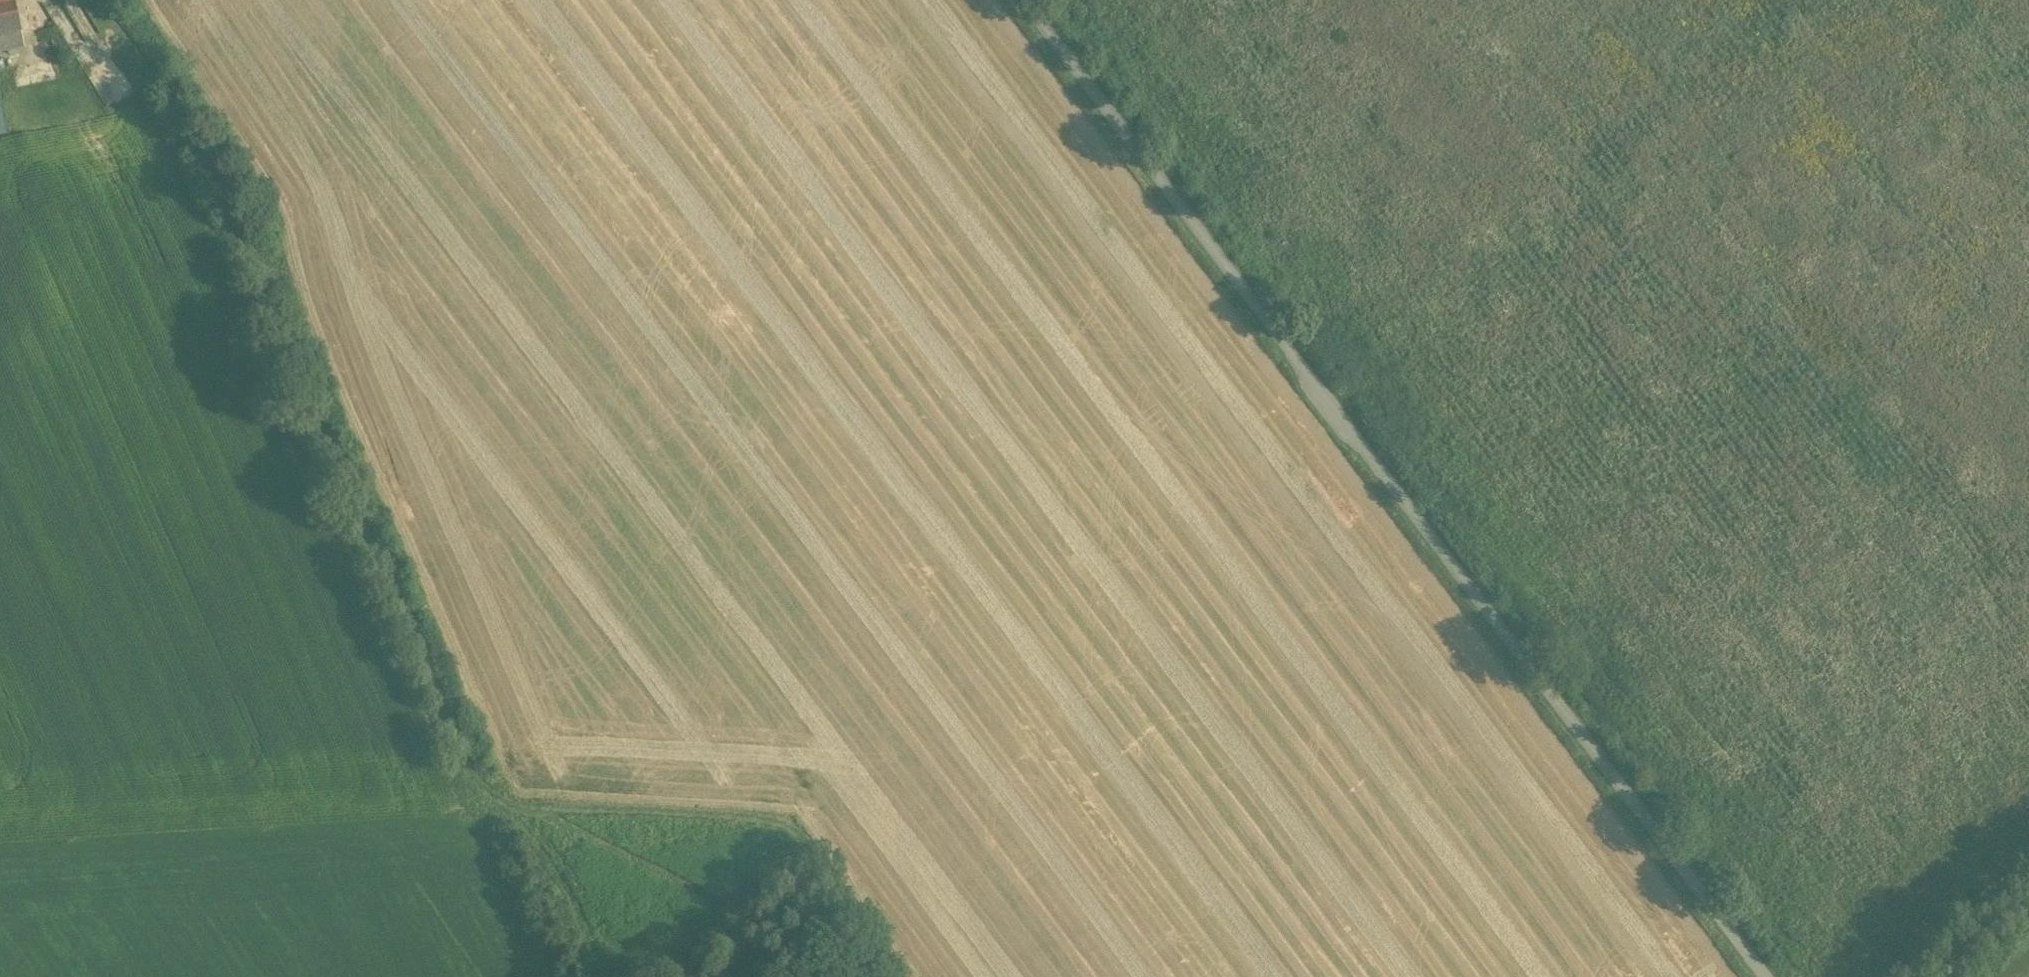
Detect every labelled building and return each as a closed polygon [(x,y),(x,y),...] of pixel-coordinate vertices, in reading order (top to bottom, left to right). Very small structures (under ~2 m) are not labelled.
[(24,47),(14,0),(0,0),(0,52),(24,47)]
